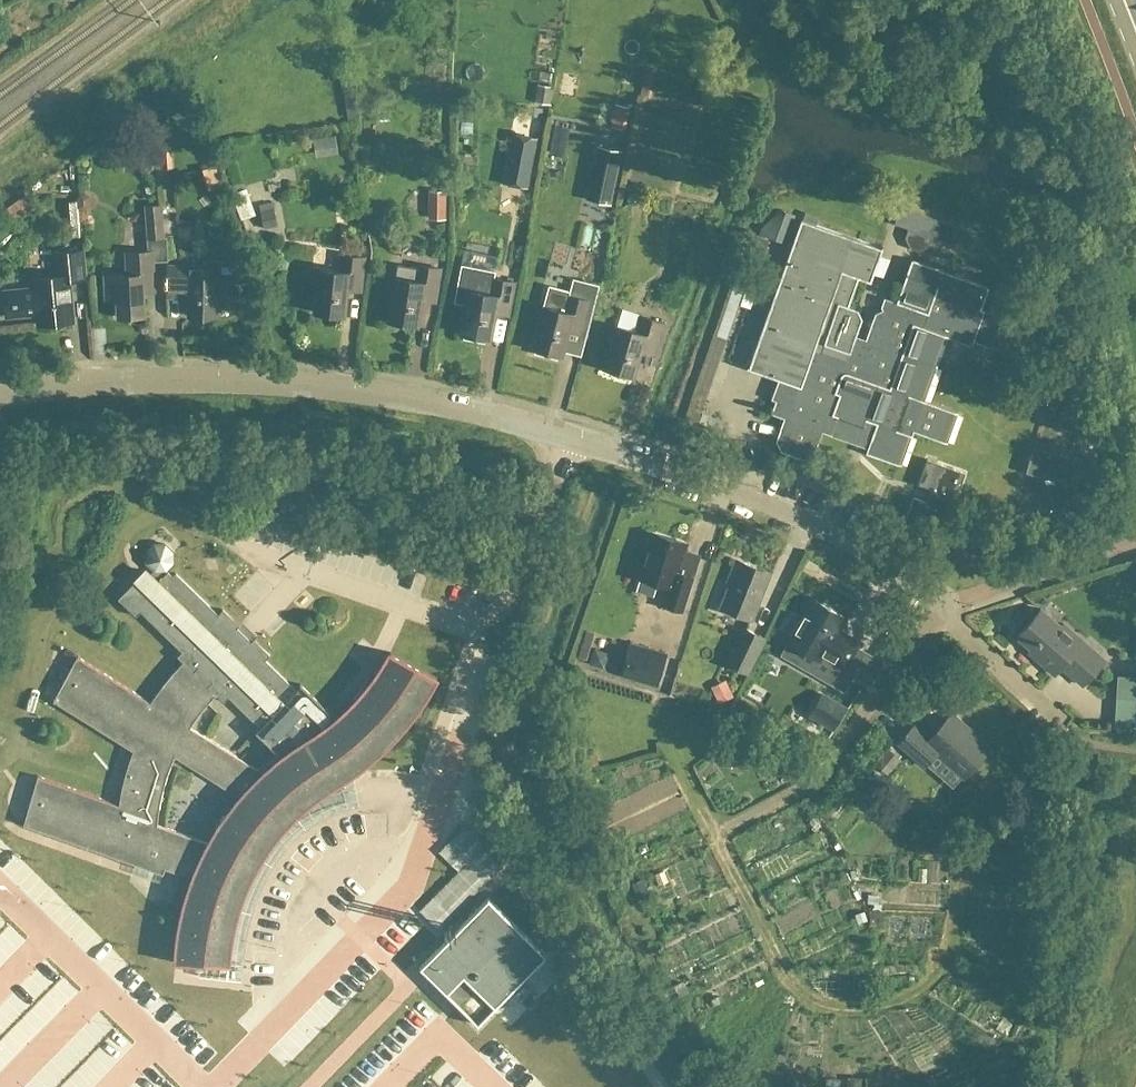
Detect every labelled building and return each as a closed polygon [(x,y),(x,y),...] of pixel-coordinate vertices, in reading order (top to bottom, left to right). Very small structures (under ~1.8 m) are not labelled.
[(509,158),(504,184),(526,188),(531,162),(535,140),(513,136),(509,158)] [(590,188),(587,200),(600,203),(609,205),(620,153),(598,148),(590,188)] [(199,172),(205,193),(221,188),(215,168),(199,172)] [(25,189),(6,205),(22,225),(42,208),(25,189)] [(445,222),(445,193),(428,192),(428,221),(445,222)] [(272,205),(259,207),(263,231),(277,228),(272,205)] [(163,239),(161,207),(145,208),(146,240),(163,239)] [(909,250),(918,253),(928,248),(931,239),(955,247),(961,231),(900,209),(894,225),(908,231),(905,240),(909,250)] [(761,229),(758,237),(783,246),(793,218),(778,212),(761,229)] [(924,402),(947,339),(971,347),(973,342),(1023,360),(1027,351),(1046,358),(1053,337),(1035,330),(981,311),(989,289),(912,262),(897,304),(888,301),(885,311),(875,315),(864,346),(863,345),(861,352),(852,349),(860,326),(860,325),(862,321),(857,312),(851,309),(848,308),(859,280),(870,284),(883,249),(882,248),(881,250),(801,221),(749,369),(747,368),(747,370),(783,383),(771,415),(784,420),(776,443),(781,453),(804,461),(814,456),(821,433),(867,450),(865,455),(900,467),(913,433),(947,445),(958,414),(924,402)] [(15,317),(37,315),(38,326),(73,323),(69,282),(84,280),(82,253),(55,255),(58,277),(33,280),(34,290),(12,293),(15,317)] [(142,287),(154,286),(152,253),(126,254),(126,276),(106,277),(107,300),(116,300),(117,319),(144,318),(142,287)] [(360,292),(363,260),(340,257),(339,273),(319,270),(314,314),(343,317),(346,291),(360,292)] [(435,303),(440,271),(417,267),(417,269),(398,266),(396,279),(395,279),(388,322),(416,327),(421,301),(435,303)] [(167,299),(189,299),(189,318),(216,318),(216,305),(234,305),(234,280),(216,280),(216,278),(205,278),(205,268),(167,267),(167,299)] [(460,334),(465,335),(464,340),(483,343),(484,339),(489,340),(494,314),(507,317),(514,284),(491,280),(492,276),(461,270),(455,301),(466,303),(460,334)] [(738,305),(755,310),(764,281),(747,276),(738,305)] [(556,360),(557,356),(561,357),(568,331),(581,335),(589,303),(567,297),(568,293),(548,288),(544,307),(533,349),(536,350),(535,355),(556,360)] [(653,356),(663,325),(641,318),(636,333),(617,327),(604,369),(632,377),(640,352),(653,356)] [(473,386),(484,387),(487,370),(475,368),(473,386)] [(1040,475),(1063,482),(1062,485),(1076,490),(1084,463),(1033,448),(1025,474),(1039,478),(1040,475)] [(913,499),(904,524),(942,538),(964,475),(926,461),(917,486),(930,491),(925,504),(913,499)] [(664,608),(681,613),(692,579),(676,574),(685,545),(653,535),(639,579),(670,589),(664,608)] [(182,663),(172,674),(166,682),(160,689),(155,696),(150,704),(76,658),(53,701),(52,702),(132,753),(130,759),(128,765),(126,772),(124,778),(122,785),(120,792),(119,800),(118,807),(37,778),(23,826),(162,876),(164,870),(192,880),(189,888),(187,897),(184,905),(182,914),(180,922),(179,931),(177,939),(176,948),(176,956),(175,965),(199,966),(198,978),(241,983),(242,966),(228,965),(229,957),(229,948),(231,940),(232,932),(234,924),(236,916),(238,908),(241,900),(244,892),(247,885),(251,877),(255,869),(260,862),(264,854),(269,847),(274,840),(280,833),(286,827),(291,821),(297,816),(303,810),(309,805),(315,800),(321,795),(328,791),(330,789),(334,796),(345,789),(340,783),(343,782),(354,774),(361,769),(368,763),(375,757),(382,750),(389,744),(395,737),(401,730),(407,724),(413,716),(418,709),(423,702),(428,694),(432,687),(436,679),(390,654),(386,662),(381,669),(377,676),(371,683),(366,690),(361,697),(355,703),(349,709),(343,715),(336,721),(300,686),(295,691),(264,662),(269,657),(253,641),(251,643),(236,629),(238,627),(222,611),(217,616),(175,575),(172,578),(167,573),(166,572),(173,565),(173,554),(165,546),(154,546),(146,554),(146,565),(154,573),(149,577),(144,572),(143,573),(150,580),(144,587),(137,580),(117,600),(136,618),(140,613),(181,653),(177,658),(182,663)] [(727,586),(731,587),(721,610),(750,622),(769,575),(737,562),(727,586)] [(808,598),(801,611),(805,614),(788,643),(820,662),(822,659),(835,666),(825,683),(844,694),(854,677),(846,672),(862,645),(846,636),(844,638),(836,634),(844,619),(808,598)] [(1082,687),(1105,662),(1063,626),(1061,629),(1041,611),(1016,639),(1038,657),(1035,660),(1054,677),(1061,669),(1082,687)] [(745,675),(762,638),(746,631),(729,667),(745,675)] [(664,657),(630,646),(622,675),(655,685),(664,657)] [(1119,679),(1118,703),(1135,704),(1135,680),(1119,679)] [(731,684),(717,691),(724,706),(739,699),(731,684)] [(832,731),(846,710),(825,698),(812,719),(832,731)] [(964,779),(989,752),(963,729),(965,727),(952,715),(931,739),(915,726),(898,745),(925,769),(937,755),(964,779)] [(885,776),(899,759),(888,750),(874,767),(885,776)] [(462,825),(436,853),(456,872),(418,911),(437,929),(503,865),(462,825)] [(488,900),(419,969),(477,1027),(546,957),(488,900)] [(282,1027),(262,1045),(272,1056),(292,1038),(282,1027)] [(282,1061),(274,1069),(289,1084),(297,1076),(282,1061)]
